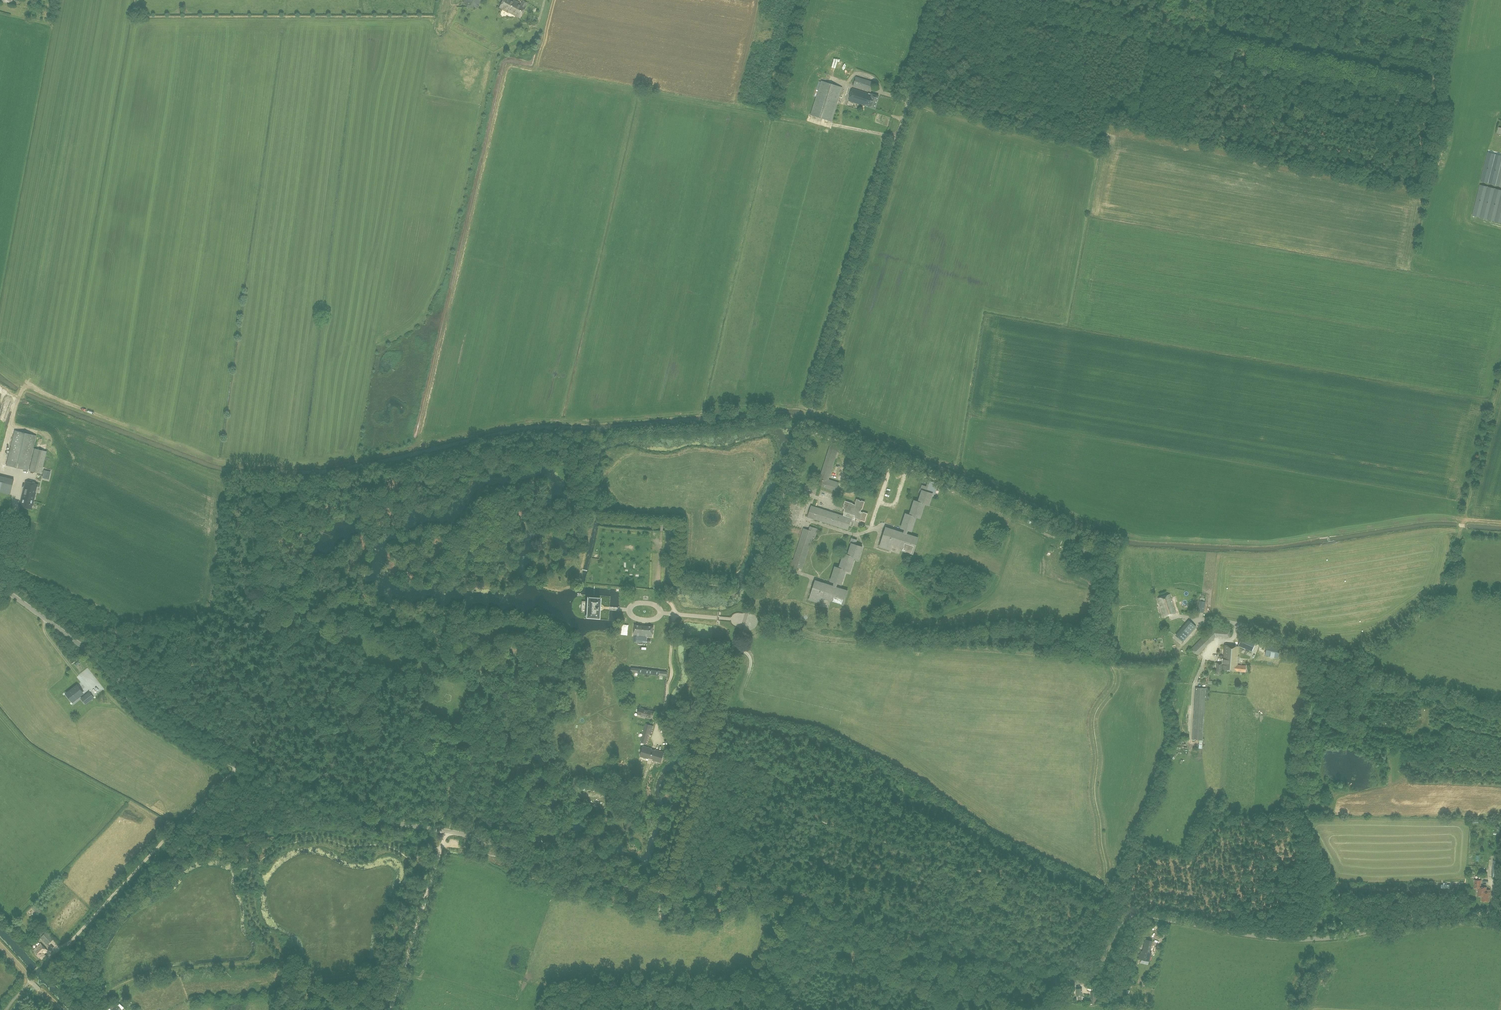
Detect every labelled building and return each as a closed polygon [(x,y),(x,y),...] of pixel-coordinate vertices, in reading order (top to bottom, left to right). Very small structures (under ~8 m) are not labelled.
[(481,0),(480,0),(464,0),(463,2),(476,9),(481,0)] [(521,4),(513,0),(503,0),(499,7),(520,18),(526,7),(525,6),(527,3),(523,1),(521,4)] [(872,82),(856,76),(853,86),(869,91),(872,82)] [(811,115),(821,118),(831,121),(842,87),(821,81),(811,115)] [(868,93),(852,89),(849,100),(864,104),(864,105),(875,108),(879,96),(869,93),(868,93)] [(1473,216),(1500,223),(1500,190),(1481,185),(1473,216)] [(46,420),(62,423),(63,416),(48,413),(46,420)] [(28,470),(36,436),(15,430),(6,465),(28,470)] [(839,448),(840,445),(834,442),(832,446),(830,445),(818,485),(836,491),(838,484),(826,481),(837,448),(839,448)] [(47,458),(45,457),(47,451),(35,449),(29,471),(41,474),(43,465),(45,466),(47,458)] [(32,509),(38,484),(26,481),(20,506),(32,509)] [(905,513),(901,528),(905,529),(904,533),(886,527),(880,546),(890,550),(891,545),(901,548),(901,550),(913,554),(918,538),(917,537),(918,534),(914,533),(913,536),(906,534),(907,530),(911,531),(916,517),(920,518),(924,504),(929,505),(932,494),(934,494),(938,483),(928,481),(927,487),(922,485),(920,490),(922,490),(918,502),(914,500),(910,515),(905,513)] [(843,516),(814,507),(811,506),(808,518),(813,519),(813,518),(848,529),(849,525),(852,526),(855,518),(864,521),(867,514),(861,512),(864,502),(857,500),(855,505),(845,502),(843,509),(845,509),(843,516)] [(804,529),(794,560),(792,560),(790,565),(802,569),(813,535),(815,536),(817,529),(810,527),(809,530),(804,529)] [(835,566),(830,581),(835,582),(833,586),(815,580),(809,599),(819,603),(822,595),(832,599),(831,600),(843,604),(848,591),(836,587),(837,583),(841,584),(845,570),(849,571),(854,557),(858,558),(862,547),(855,545),(857,540),(852,538),(850,543),(851,543),(848,555),(844,553),(839,568),(835,566)] [(1164,617),(1176,613),(1170,594),(1158,598),(1164,617)] [(582,601),(581,612),(586,613),(586,617),(599,618),(600,597),(587,597),(587,601),(582,601)] [(654,626),(634,625),(633,635),(653,637),(654,626)] [(1192,631),(1186,625),(1177,636),(1183,642),(1192,631)] [(1213,627),(1190,649),(1194,653),(1198,655),(1216,636),(1230,637),(1231,629),(1213,627)] [(1242,636),(1238,645),(1252,651),(1256,642),(1242,636)] [(1238,646),(1232,646),(1225,645),(1223,663),(1216,663),(1216,665),(1217,665),(1216,674),(1221,675),(1221,670),(1245,672),(1246,665),(1237,665),(1238,646)] [(667,672),(631,667),(631,672),(667,676),(667,672)] [(76,686),(67,693),(73,701),(82,693),(76,686)] [(1202,740),(1205,699),(1209,699),(1210,689),(1205,688),(1196,688),(1192,739),(1200,740),(1199,748),(1202,748),(1202,740)] [(89,693),(84,697),(88,701),(93,698),(89,693)] [(654,712),(639,707),(637,714),(650,718),(651,714),(653,715),(654,712)] [(645,727),(641,742),(646,744),(649,733),(651,733),(652,729),(645,727)] [(643,746),(640,756),(661,763),(664,752),(643,746)] [(1482,901),(1490,901),(1491,889),(1486,889),(1487,887),(1481,887),(1481,880),(1475,879),(1474,888),(1478,889),(1478,892),(1478,896),(1479,896),(1482,897),(1482,901)] [(53,939),(46,931),(40,938),(47,945),(53,939)] [(1150,961),(1151,955),(1149,955),(1152,941),(1146,939),(1143,951),(1141,951),(1141,954),(1140,953),(1139,958),(1150,961)] [(44,954),(47,950),(40,944),(33,951),(42,959),(46,956),(44,954)] [(1096,1001),(1096,995),(1098,995),(1099,990),(1096,990),(1096,992),(1091,992),(1090,1001),(1090,1003),(1095,1003),(1095,1001),(1096,1001)]
